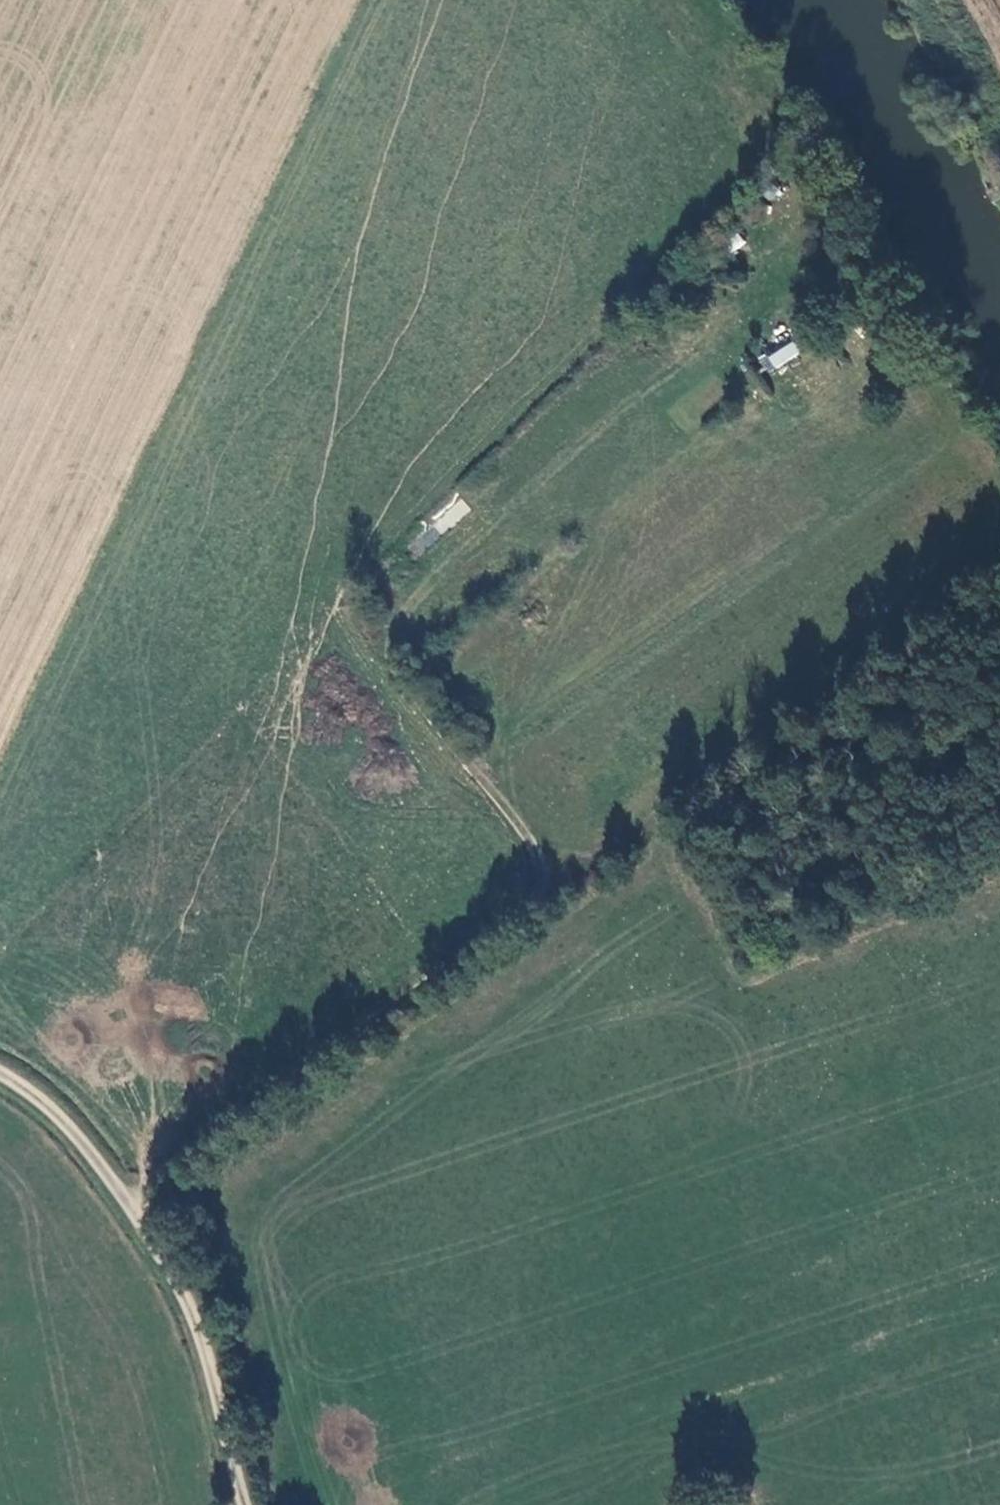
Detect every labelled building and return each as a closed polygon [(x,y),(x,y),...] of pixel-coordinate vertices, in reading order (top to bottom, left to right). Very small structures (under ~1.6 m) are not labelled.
[(774,367),(800,356),(794,342),(768,353),(774,367)]
